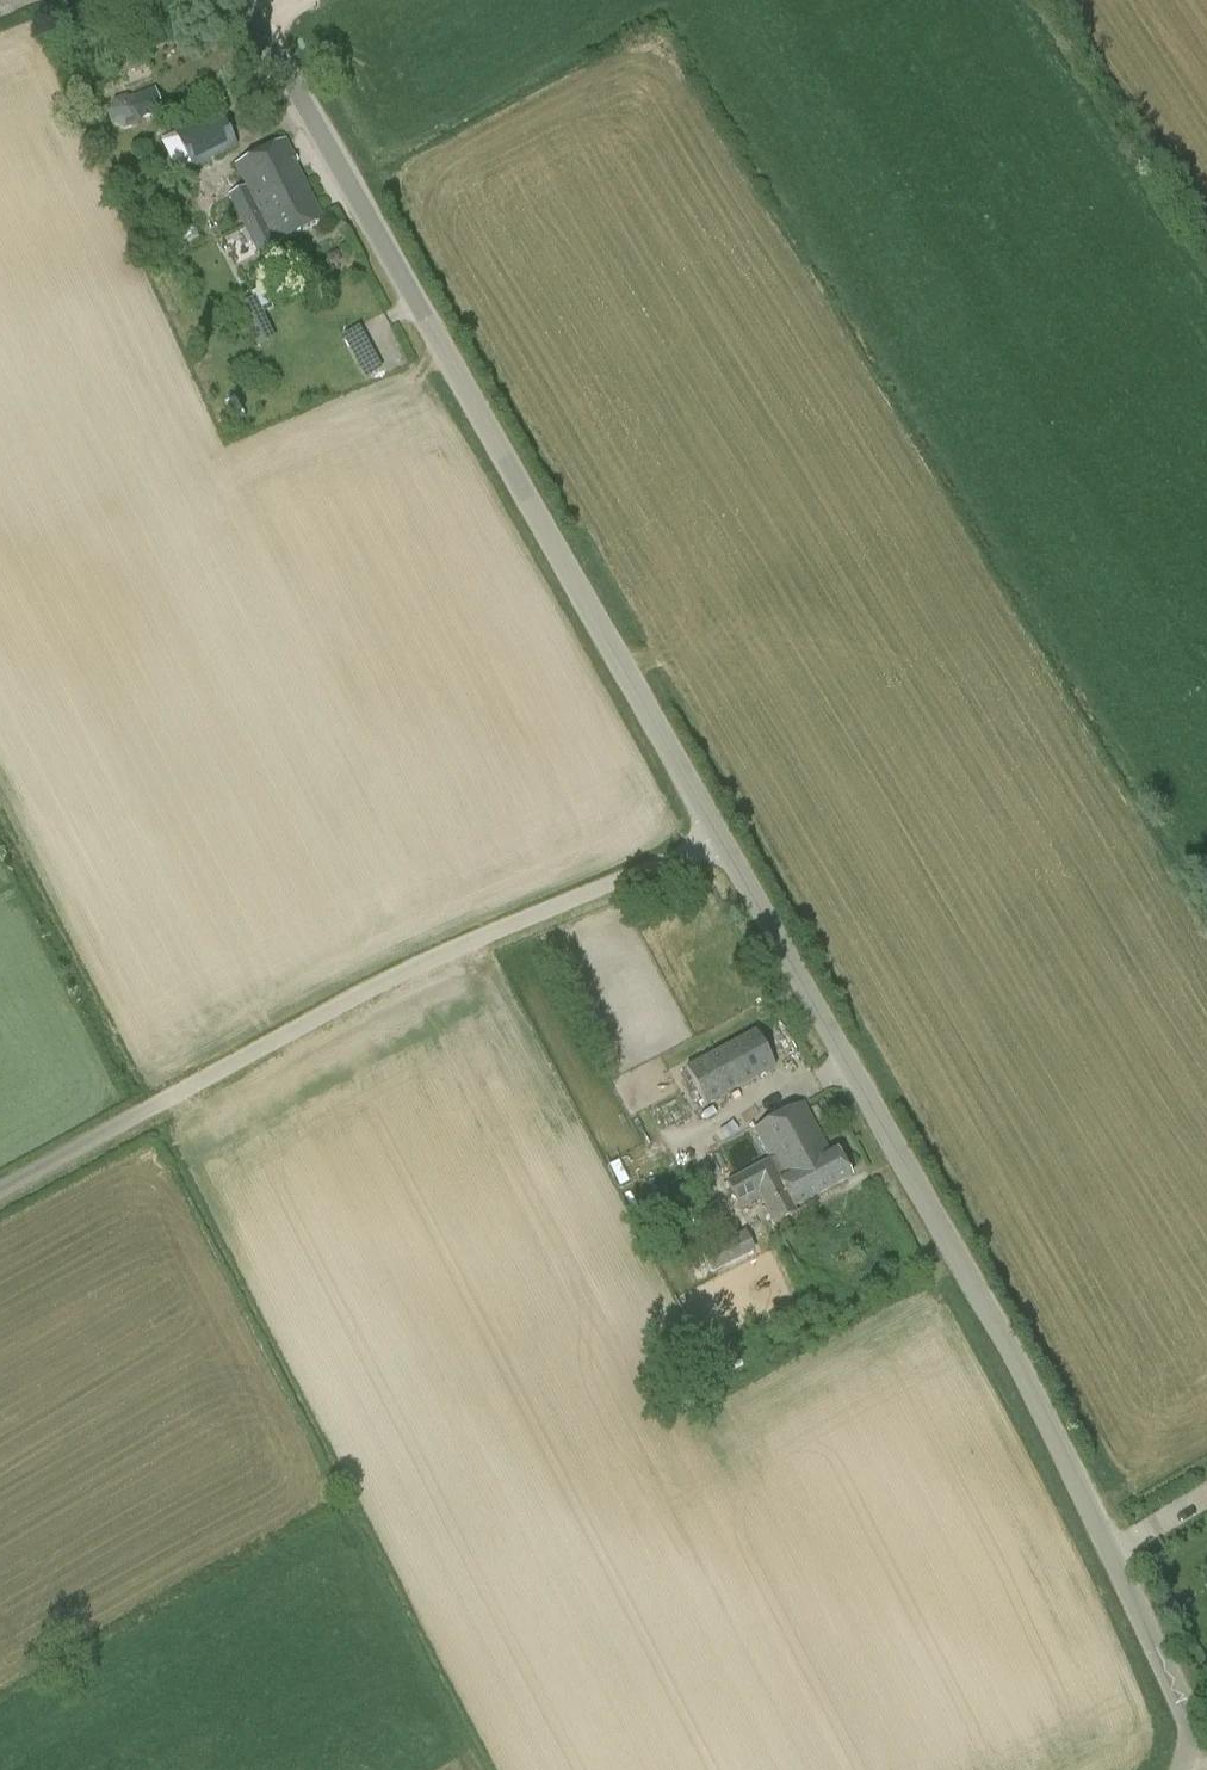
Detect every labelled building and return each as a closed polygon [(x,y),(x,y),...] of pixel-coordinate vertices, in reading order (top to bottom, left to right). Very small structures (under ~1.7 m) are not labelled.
[(150,111),(146,96),(136,99),(126,94),(113,99),(107,111),(112,124),(124,130),(137,125),(143,113),(150,111)] [(231,137),(216,114),(175,133),(192,170),(237,147),(231,137)] [(273,206),(269,197),(304,180),(296,164),(297,163),(285,140),(235,165),(245,187),(228,196),(242,225),(262,215),(261,212),(273,206)] [(274,244),(323,219),(321,216),(304,180),(269,197),(273,206),(261,212),(262,215),(242,225),(257,254),(274,245),(274,244)] [(238,306),(246,322),(258,348),(273,341),(260,315),(253,300),(238,306)] [(754,1033),(687,1070),(706,1107),(775,1070),(754,1033)] [(802,1105),(756,1130),(771,1161),(727,1184),(740,1210),(760,1199),(774,1225),(796,1214),(794,1210),(851,1180),(835,1149),(828,1153),(802,1105)] [(702,1254),(712,1273),(753,1252),(743,1233),(702,1254)]
